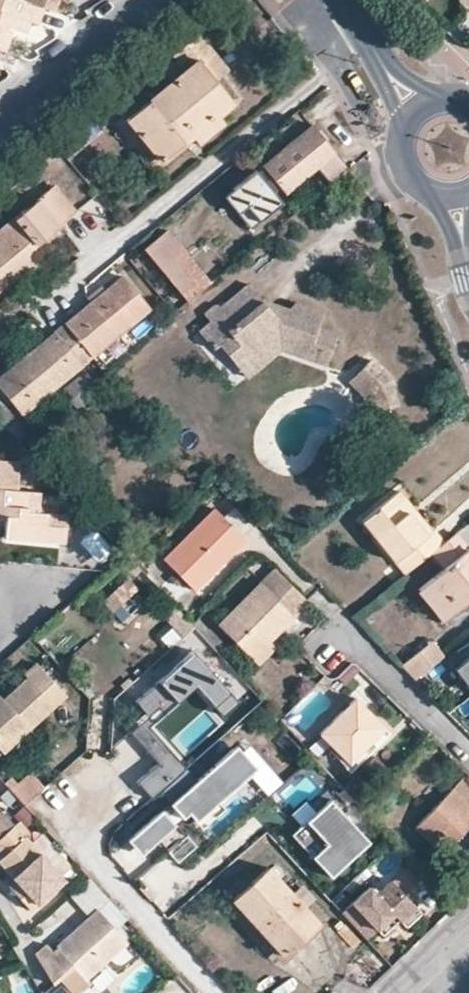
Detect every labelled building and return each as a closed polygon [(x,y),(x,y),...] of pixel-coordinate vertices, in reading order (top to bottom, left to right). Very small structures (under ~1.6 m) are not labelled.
[(2,49),(8,34),(2,32),(4,27),(25,33),(29,22),(37,24),(43,7),(26,0),(0,0),(0,49),(2,49)] [(43,7),(52,10),(55,0),(26,0),(43,7)] [(456,2),(461,7),(468,8),(468,0),(456,0),(456,2)] [(182,141),(179,137),(213,109),(215,112),(230,100),(213,80),(199,62),(213,51),(198,33),(170,55),(172,58),(182,70),(125,118),(159,159),(182,141)] [(213,51),(199,62),(213,80),(226,68),(213,51)] [(215,112),(213,109),(179,137),(182,141),(189,134),(197,143),(223,122),(215,112)] [(73,134),(83,144),(99,132),(90,121),(73,134)] [(254,167),(223,194),(237,211),(246,203),(259,219),(281,200),(272,188),(279,183),(285,190),(317,164),(331,182),(347,168),(310,125),(263,164),(266,167),(259,173),(254,167)] [(83,144),(73,134),(58,146),(67,157),(83,144)] [(52,184),(0,228),(0,254),(15,272),(52,242),(46,233),(74,210),(52,184)] [(246,203),(237,211),(250,226),(259,219),(246,203)] [(209,281),(188,256),(165,229),(144,247),(144,250),(186,300),(209,281)] [(201,246),(188,256),(209,281),(222,271),(201,246)] [(144,250),(136,256),(177,307),(186,300),(144,250)] [(0,254),(0,285),(15,272),(0,254)] [(64,322),(91,354),(147,307),(121,275),(104,289),(89,302),(64,322)] [(86,297),(89,302),(104,289),(99,285),(86,297)] [(321,312),(294,302),(288,308),(261,299),(248,285),(219,308),(217,307),(214,306),(210,305),(206,307),(204,309),(203,313),(209,321),(199,330),(212,346),(217,342),(231,357),(258,334),(274,339),(277,348),(324,364),(335,334),(316,327),(321,312)] [(53,332),(0,376),(0,387),(20,411),(78,363),(53,332)] [(274,339),(258,334),(231,357),(245,375),(277,348),(274,339)] [(389,379),(368,358),(349,378),(364,392),(367,412),(394,408),(389,379)] [(88,381),(76,369),(58,384),(68,398),(88,381)] [(15,489),(17,473),(0,471),(0,488),(15,489)] [(4,518),(3,537),(64,543),(66,526),(45,525),(47,512),(28,511),(29,490),(15,489),(0,488),(0,518),(4,518)] [(376,507),(361,520),(403,572),(430,551),(441,543),(398,490),(376,507)] [(244,540),(212,506),(162,558),(194,589),(209,576),(227,556),(244,540)] [(444,567),(416,589),(441,619),(468,597),(468,549),(455,531),(441,543),(430,551),(444,567)] [(232,561),(227,556),(209,576),(214,581),(233,563),(232,561)] [(306,601),(274,568),(218,624),(250,656),(267,640),(269,637),(306,601)] [(103,604),(113,615),(138,591),(128,580),(103,604)] [(200,634),(206,628),(197,618),(191,623),(193,626),(200,634)] [(250,656),(257,664),(274,647),(267,640),(250,656)] [(400,664),(414,678),(443,654),(436,647),(432,640),(400,664)] [(133,700),(146,714),(155,706),(161,712),(193,683),(220,712),(236,698),(189,648),(133,700)] [(452,664),(468,686),(468,650),(452,664)] [(24,724),(28,727),(63,694),(34,662),(22,673),(27,678),(3,700),(0,696),(0,746),(24,724)] [(353,696),(318,732),(352,765),(387,730),(353,696)] [(155,706),(128,731),(156,762),(163,769),(177,757),(148,725),(161,712),(155,706)] [(3,751),(28,727),(24,724),(0,746),(0,748),(3,751)] [(156,839),(167,850),(185,834),(176,822),(188,812),(195,820),(252,770),(232,747),(196,779),(185,767),(154,794),(166,808),(159,815),(156,812),(126,839),(140,854),(156,839)] [(163,769),(156,762),(135,780),(151,797),(154,794),(185,767),(186,766),(177,757),(163,769)] [(44,785),(29,769),(7,787),(23,804),(44,785)] [(439,851),(468,820),(468,786),(462,779),(428,814),(406,793),(393,806),(439,851)] [(352,798),(342,788),(337,793),(346,803),(352,798)] [(366,841),(328,797),(296,826),(295,840),(327,876),(366,841)] [(12,822),(0,809),(0,833),(12,822)] [(66,874),(28,831),(31,827),(20,814),(12,822),(0,833),(0,845),(5,850),(0,854),(0,855),(16,874),(23,882),(17,888),(32,904),(66,874)] [(167,850),(177,862),(196,845),(185,834),(167,850)] [(267,869),(232,901),(280,953),(285,950),(315,922),(267,869)] [(16,874),(10,880),(17,888),(23,882),(16,874)] [(414,905),(388,877),(374,891),(367,884),(339,909),(365,937),(376,926),(392,911),(399,919),(414,905)] [(125,919),(88,878),(79,886),(98,908),(115,927),(125,919)] [(405,925),(419,911),(414,905),(399,919),(405,925)] [(88,978),(86,975),(125,939),(115,927),(98,908),(52,950),(46,944),(35,953),(52,982),(59,976),(73,992),(88,978)] [(383,934),(399,919),(392,911),(376,926),(383,934)]
